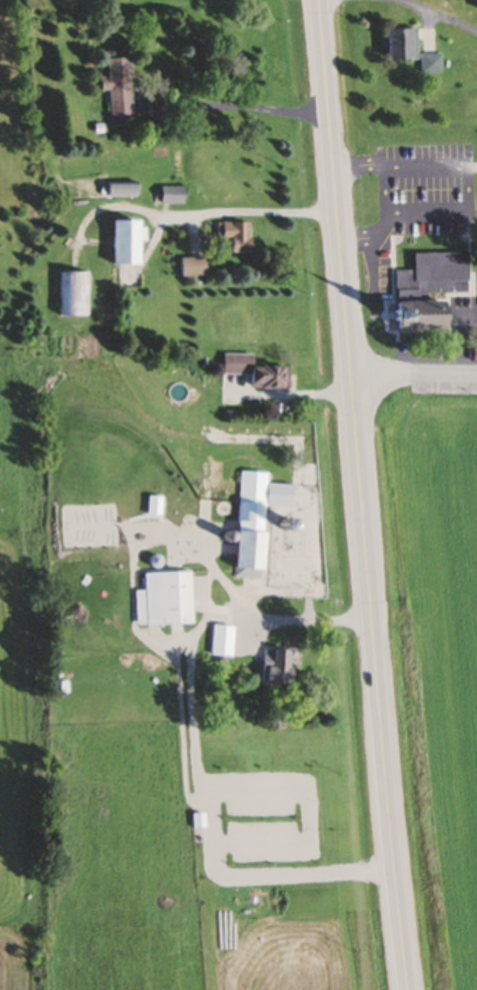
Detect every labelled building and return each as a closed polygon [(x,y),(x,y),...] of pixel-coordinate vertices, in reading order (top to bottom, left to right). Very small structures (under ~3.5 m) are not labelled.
[(417,31),(384,31),(384,61),(417,61),(417,31)] [(420,75),(440,75),(440,58),(420,58),(420,75)] [(103,80),(96,80),(97,93),(106,93),(108,125),(130,123),(126,60),(102,61),(103,80)] [(180,205),(180,189),(157,189),(157,206),(180,205)] [(103,223),(103,268),(131,268),(131,223),(103,223)] [(247,225),(215,225),(215,243),(225,243),(225,254),(247,254),(247,225)] [(467,297),(467,255),(412,256),(412,272),(393,273),(394,298),(467,297)] [(202,279),(201,260),(177,260),(177,279),(202,279)] [(85,318),(85,274),(54,274),(54,318),(85,318)] [(393,332),(442,331),(441,303),(393,304),(393,332)] [(220,377),(245,377),(245,390),(285,391),(286,369),(251,369),(251,357),(220,357),(220,377)] [(259,581),(263,508),(291,509),(291,487),(266,486),(266,475),(240,474),(238,508),(230,508),(229,518),(233,518),(230,579),(259,581)] [(143,576),(144,628),(189,627),(188,575),(143,576)] [(230,641),(217,639),(215,658),(228,659),(230,641)] [(286,653),(261,653),(261,687),(286,687),(286,653)] [(204,816),(193,816),(193,830),(204,830),(204,816)]
